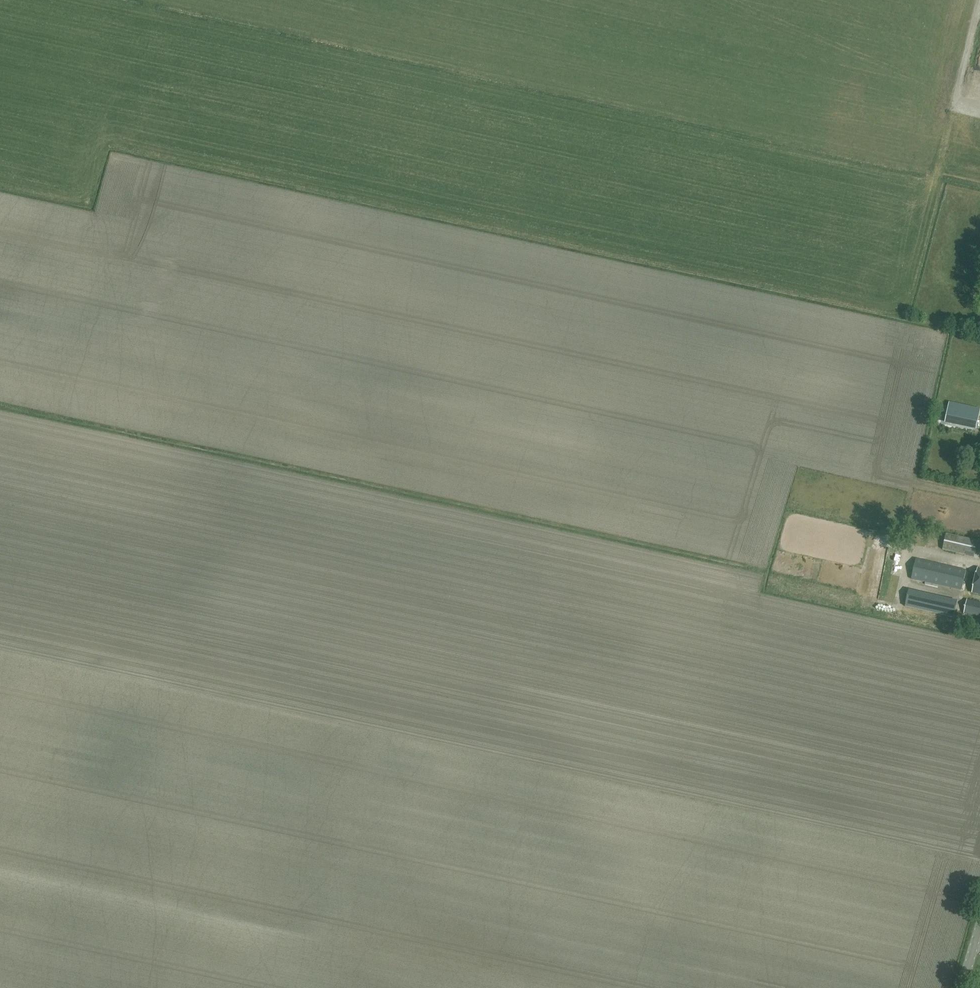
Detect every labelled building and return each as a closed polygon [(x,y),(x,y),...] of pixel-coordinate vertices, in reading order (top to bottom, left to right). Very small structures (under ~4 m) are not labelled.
[(950,404),(946,420),(976,427),(979,410),(950,404)] [(946,534),(942,549),(974,557),(975,551),(979,552),(979,541),(946,534)] [(977,569),(976,573),(916,559),(912,579),(979,595),(979,569),(977,569)] [(953,618),(958,600),(909,589),(904,606),(953,618)] [(967,599),(963,613),(979,617),(979,602),(967,599)]
